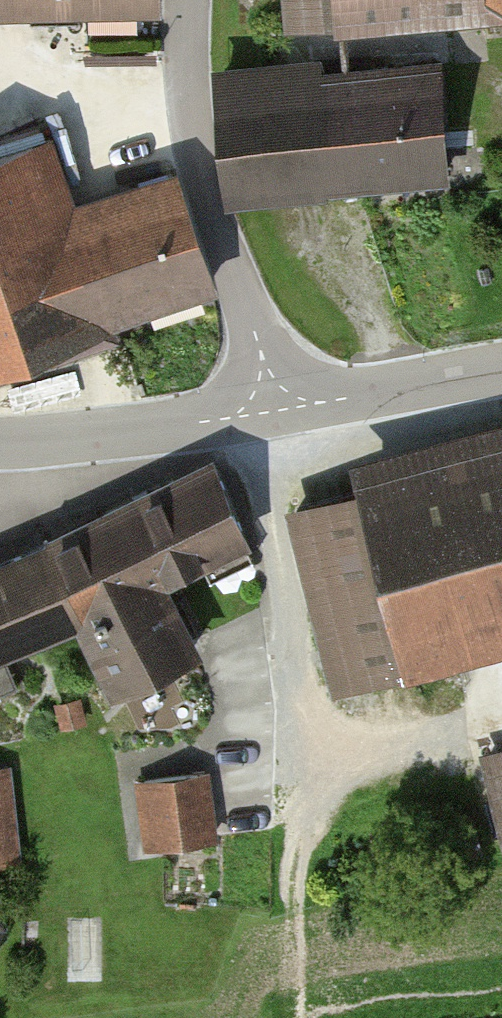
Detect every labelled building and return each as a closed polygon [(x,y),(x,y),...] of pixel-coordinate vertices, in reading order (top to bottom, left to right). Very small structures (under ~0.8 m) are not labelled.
[(291,24),(337,21),(488,9),(501,8),(501,0),(289,0),(291,24)] [(445,44),(227,58),(236,189),(454,175),(445,44)] [(119,318),(212,285),(170,168),(77,201),(56,140),(0,159),(0,376),(124,332),(119,318)] [(362,466),(370,498),(293,517),(335,684),(412,665),(501,643),(501,431),(362,466)] [(0,553),(0,654),(77,618),(112,692),(203,649),(171,581),(247,546),(205,456),(0,553)] [(489,743),(501,799),(501,740),(489,743)] [(0,759),(0,856),(20,856),(18,759),(0,759)] [(213,762),(140,770),(148,842),(221,834),(213,762)]
